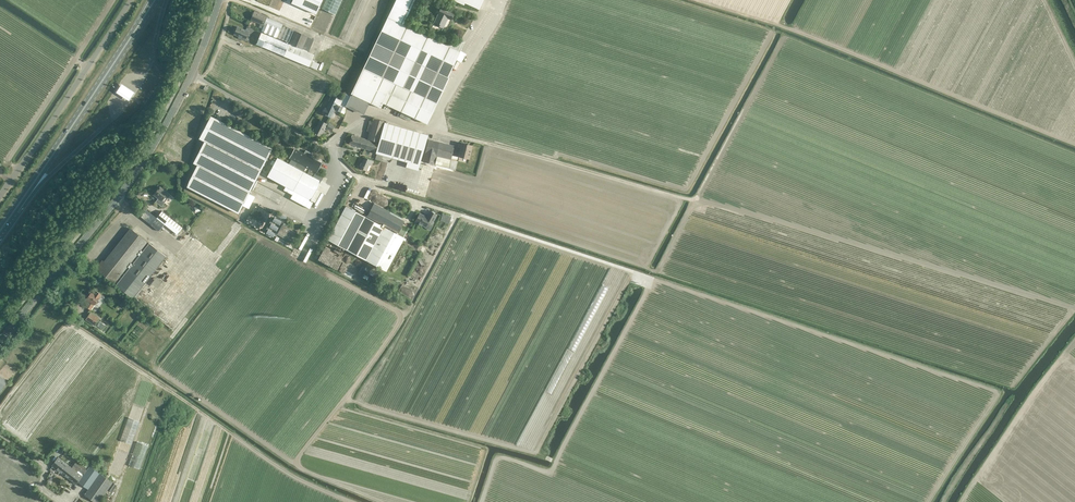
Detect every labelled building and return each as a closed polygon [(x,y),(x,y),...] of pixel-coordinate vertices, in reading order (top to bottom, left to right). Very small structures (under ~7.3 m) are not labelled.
[(323,0),(292,0),(291,3),(316,15),(323,0)] [(341,103),(344,104),(346,105),(346,106),(364,114),(369,104),(368,103),(368,102),(381,108),(383,103),(396,109),(394,113),(409,121),(411,117),(427,124),(449,77),(448,77),(465,41),(445,44),(407,26),(403,24),(415,0),(396,0),(350,96),(345,94),(342,100),(341,103)] [(464,4),(465,3),(479,9),(483,0),(453,0),(464,4)] [(442,5),(433,24),(444,28),(448,19),(451,21),(456,11),(442,5)] [(254,11),(250,20),(264,25),(261,31),(287,42),(287,43),(308,52),(314,39),(308,37),(308,36),(282,25),(283,24),(267,17),(267,16),(254,11)] [(238,38),(245,41),(249,32),(237,27),(236,29),(235,28),(234,29),(233,31),(234,32),(235,32),(234,34),(239,36),(238,38)] [(261,32),(256,44),(309,67),(314,55),(308,52),(287,43),(261,32)] [(134,92),(121,84),(115,93),(129,101),(134,92)] [(323,112),(323,113),(324,114),(331,118),(331,117),(332,118),(334,117),(335,115),(334,113),(333,112),(335,110),(338,111),(340,112),(344,104),(341,103),(342,100),(332,95),(329,101),(330,101),(327,109),(325,108),(325,109),(323,109),(323,111),(323,112)] [(197,165),(187,187),(238,214),(242,205),(249,209),(255,197),(249,193),(272,148),(211,116),(199,139),(204,141),(193,163),(197,165)] [(351,135),(349,144),(355,145),(355,146),(374,152),(375,152),(377,142),(379,142),(376,152),(402,159),(419,164),(428,135),(410,130),(385,123),(385,121),(374,118),(372,124),(369,124),(367,131),(369,132),(370,132),(367,139),(352,134),(352,135),(351,135)] [(313,129),(312,131),(313,132),(313,133),(321,137),(325,128),(331,131),(334,126),(328,123),(328,124),(320,120),(317,126),(316,126),(315,129),(313,129)] [(457,156),(460,147),(428,139),(423,161),(436,165),(438,156),(451,159),(452,155),(457,156)] [(460,147),(457,156),(469,159),(473,145),(461,142),(460,147)] [(285,186),(315,203),(325,184),(321,182),(321,181),(313,177),(315,172),(316,173),(321,163),(310,157),(312,154),(305,150),(304,154),(295,149),(290,158),(305,167),(303,171),(277,157),(267,177),(285,186)] [(438,156),(436,165),(449,168),(451,159),(438,156)] [(360,168),(367,171),(369,165),(371,166),(373,161),(364,157),(360,168)] [(376,175),(373,174),(364,171),(362,177),(378,183),(379,179),(375,178),(376,175)] [(165,203),(162,201),(168,193),(160,186),(153,195),(158,198),(155,202),(162,207),(165,203)] [(346,206),(328,240),(332,242),(385,271),(386,271),(404,238),(404,237),(346,206)] [(156,218),(144,208),(138,215),(159,231),(164,224),(177,234),(182,227),(162,211),(156,218)] [(437,214),(430,210),(427,216),(420,212),(415,221),(426,227),(428,223),(430,224),(430,223),(432,224),(437,214)] [(286,213),(298,219),(300,217),(287,211),(286,213)] [(257,228),(260,223),(249,216),(246,221),(257,228)] [(271,219),(265,217),(260,230),(265,232),(271,219)] [(287,228),(288,225),(284,223),(283,226),(282,225),(277,234),(293,243),(298,233),(287,228)] [(102,260),(95,269),(133,298),(166,257),(130,228),(104,261),(102,260)] [(322,259),(321,260),(338,269),(342,261),(338,259),(334,256),(332,260),(329,258),(327,261),(324,259),(326,255),(321,252),(319,257),(322,259)] [(158,288),(162,282),(156,278),(152,284),(158,288)] [(91,310),(95,304),(95,305),(98,300),(101,303),(105,297),(101,295),(101,294),(97,291),(94,295),(91,292),(86,299),(89,301),(85,306),(91,310)] [(86,319),(95,325),(99,318),(90,312),(86,319)] [(99,322),(97,326),(103,330),(106,326),(99,322)] [(145,452),(148,444),(137,441),(136,444),(143,446),(141,451),(145,452)] [(60,455),(58,457),(52,466),(67,477),(73,469),(60,459),(62,456),(60,455)] [(76,484),(78,482),(89,466),(87,465),(85,468),(81,464),(77,461),(73,466),(77,470),(76,471),(73,469),(67,477),(76,484)] [(88,489),(84,495),(95,501),(99,501),(113,482),(99,473),(100,473),(96,470),(95,471),(89,466),(78,482),(88,489)]
